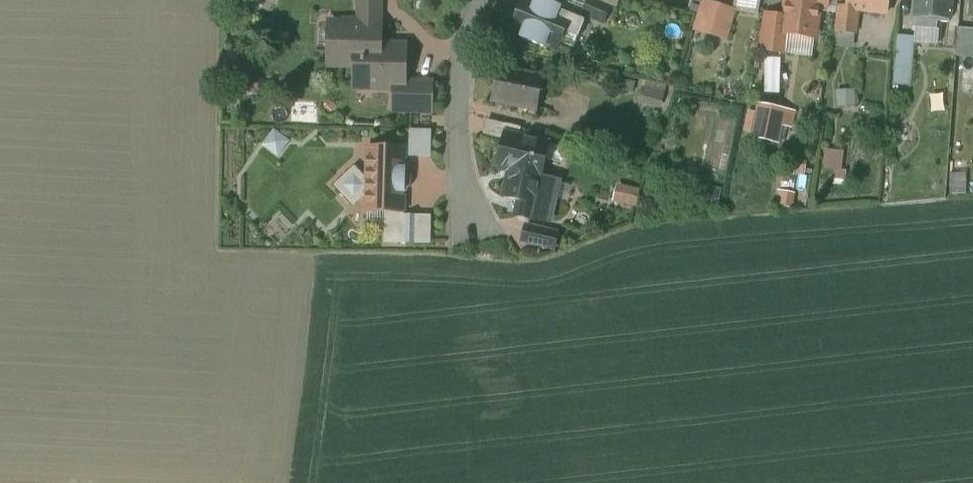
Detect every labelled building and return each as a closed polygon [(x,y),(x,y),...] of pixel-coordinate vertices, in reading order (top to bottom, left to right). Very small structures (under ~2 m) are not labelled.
[(359,17),(381,17),(382,0),(359,0),(359,17)] [(531,0),(527,0),(514,31),(524,35),(523,38),(544,47),(545,44),(557,49),(563,33),(578,39),(585,21),(569,14),(569,15),(559,11),(561,5),(548,0),(539,0),(538,3),(531,0)] [(591,0),(589,0),(583,14),(605,23),(611,8),(608,7),(591,0)] [(787,3),(785,14),(786,14),(785,17),(783,33),(788,34),(815,37),(820,5),(827,6),(828,0),(788,0),(787,3)] [(848,8),(840,7),(838,20),(857,23),(859,10),(887,14),(889,0),(849,0),(848,8)] [(916,16),(916,28),(937,29),(938,22),(949,22),(950,18),(951,0),(917,0),(916,16)] [(733,11),(708,3),(699,30),(725,38),(733,11)] [(785,17),(767,14),(762,50),(785,53),(788,34),(783,33),(785,17)] [(857,23),(838,20),(837,32),(856,34),(857,23)] [(381,24),(330,22),(329,64),(356,65),(356,86),(405,88),(406,46),(383,45),(381,42),(381,24)] [(960,28),(958,56),(972,57),(972,29),(960,28)] [(910,36),(898,35),(895,60),(908,61),(913,62),(915,42),(910,36)] [(762,60),(762,99),(779,99),(779,60),(762,60)] [(908,61),(895,60),(895,70),(907,71),(908,61)] [(544,77),(499,68),(493,102),(538,111),(544,77)] [(648,79),(644,98),(664,102),(668,84),(648,79)] [(433,82),(413,81),(412,93),(394,92),(393,111),(432,112),(433,82)] [(795,113),(760,105),(753,136),(779,142),(782,125),(792,127),(795,113)] [(508,124),(489,120),(485,134),(505,139),(506,133),(508,124)] [(522,127),(509,124),(508,124),(506,133),(520,136),(522,127)] [(290,144),(274,133),(263,149),(279,160),(290,144)] [(520,136),(506,133),(505,139),(498,167),(511,170),(505,196),(520,200),(517,216),(532,219),(532,217),(550,221),(559,181),(541,177),(545,159),(563,163),(567,148),(549,144),(549,143),(520,136)] [(404,150),(370,149),(369,179),(363,178),(355,170),(339,186),(354,202),(362,195),(369,195),(368,210),(391,211),(402,211),(403,194),(402,194),(402,191),(406,188),(408,183),(408,178),(407,174),(403,170),(404,150)] [(847,170),(837,170),(836,179),(846,180),(847,170)] [(611,201),(634,207),(639,190),(615,184),(611,201)] [(721,190),(708,187),(707,191),(704,203),(718,206),(721,190)] [(707,191),(700,189),(698,201),(704,203),(707,191)] [(776,193),(775,207),(793,207),(793,193),(776,193)] [(402,211),(391,211),(390,241),(401,241),(402,217),(402,211)] [(418,218),(402,217),(401,241),(418,242),(418,218)] [(429,218),(418,218),(418,242),(429,242),(429,218)] [(558,233),(526,225),(522,241),(555,248),(558,233)]
